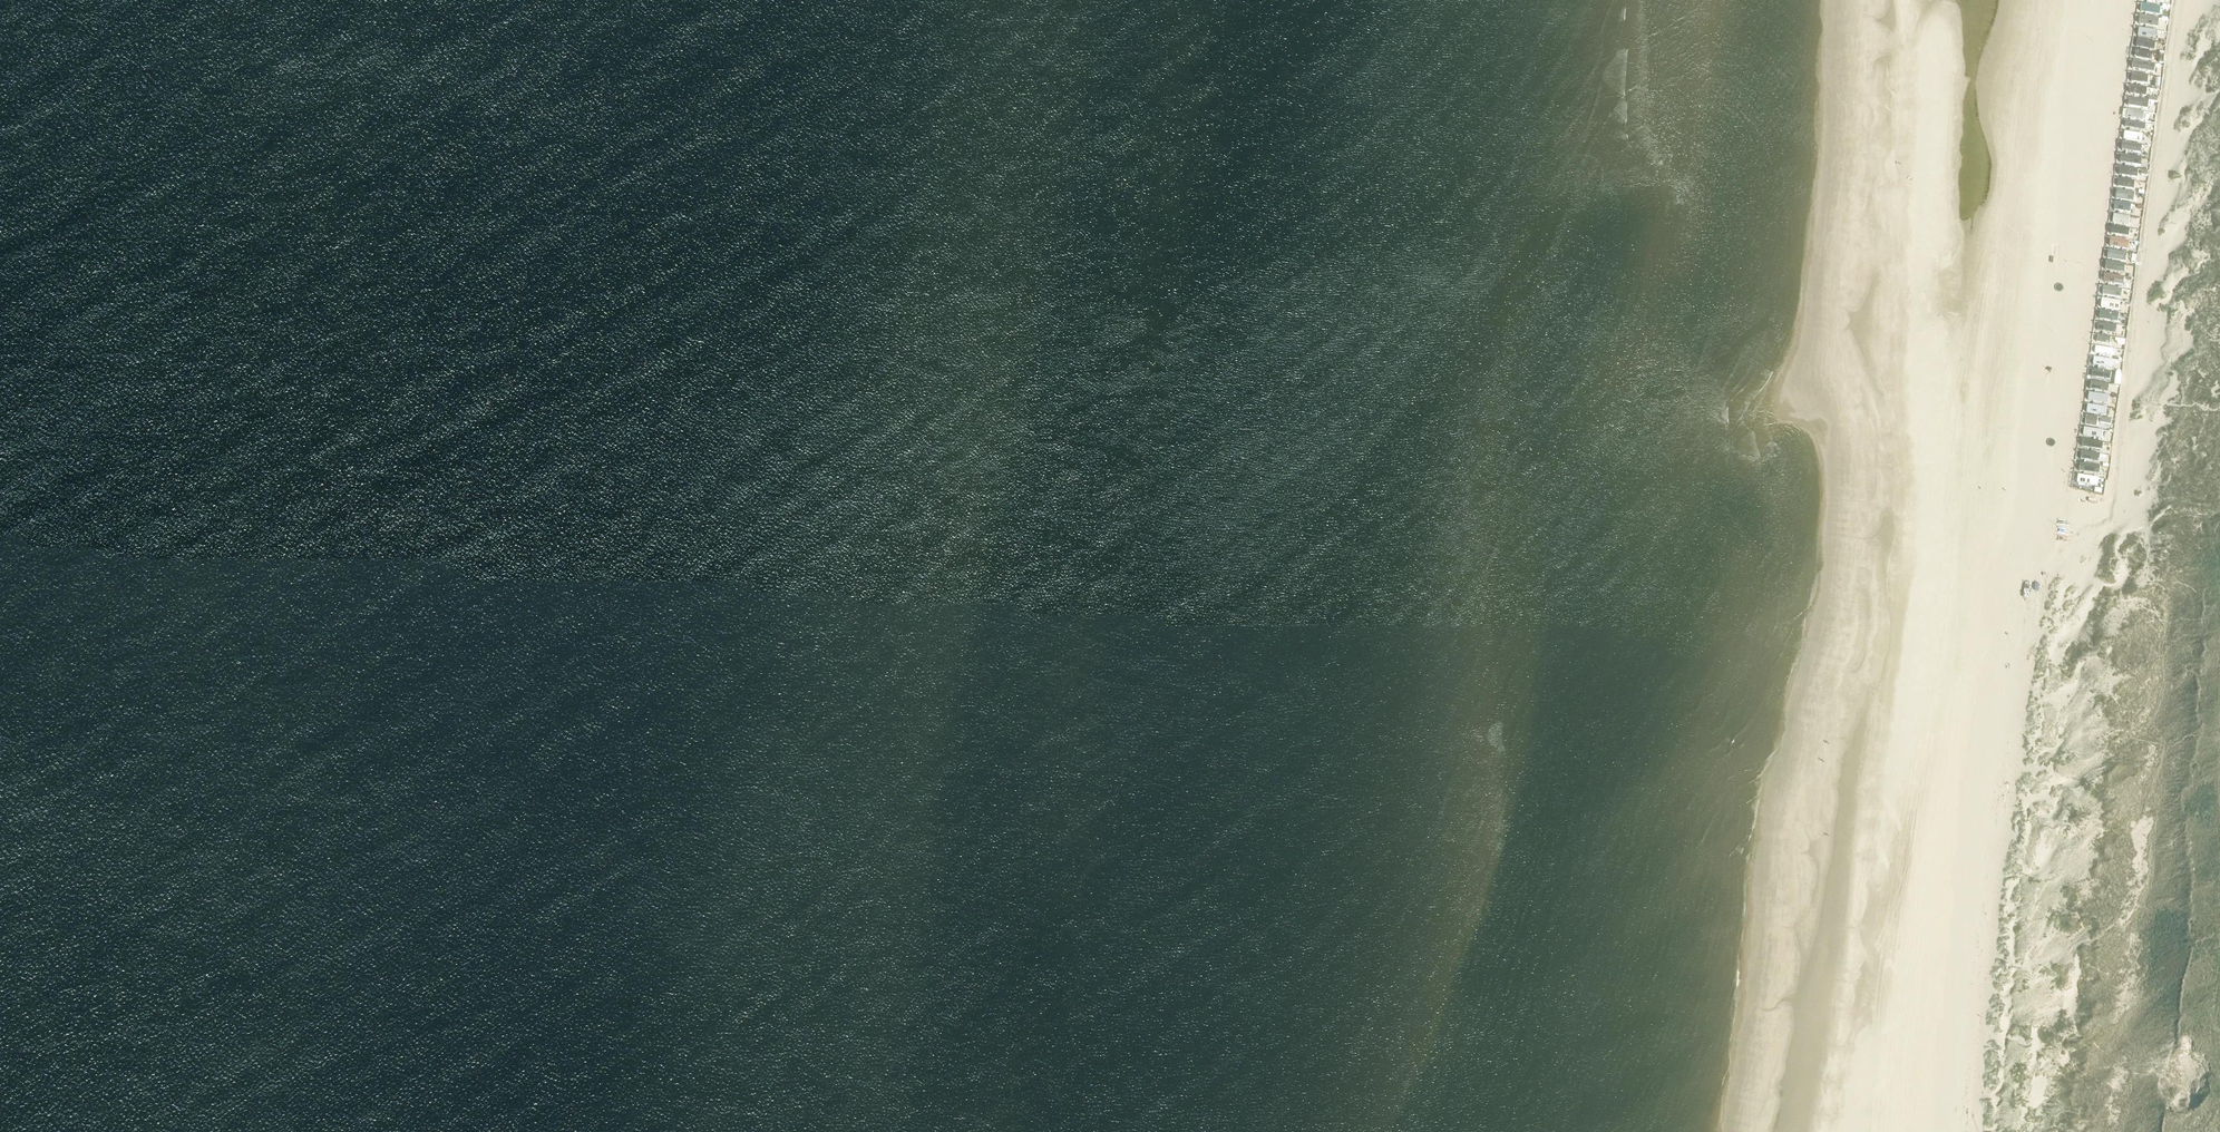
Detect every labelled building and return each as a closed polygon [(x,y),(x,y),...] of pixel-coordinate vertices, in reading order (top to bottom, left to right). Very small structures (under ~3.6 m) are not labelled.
[(2116,505),(2192,0),(2159,0),(2082,499),(2116,505)]
